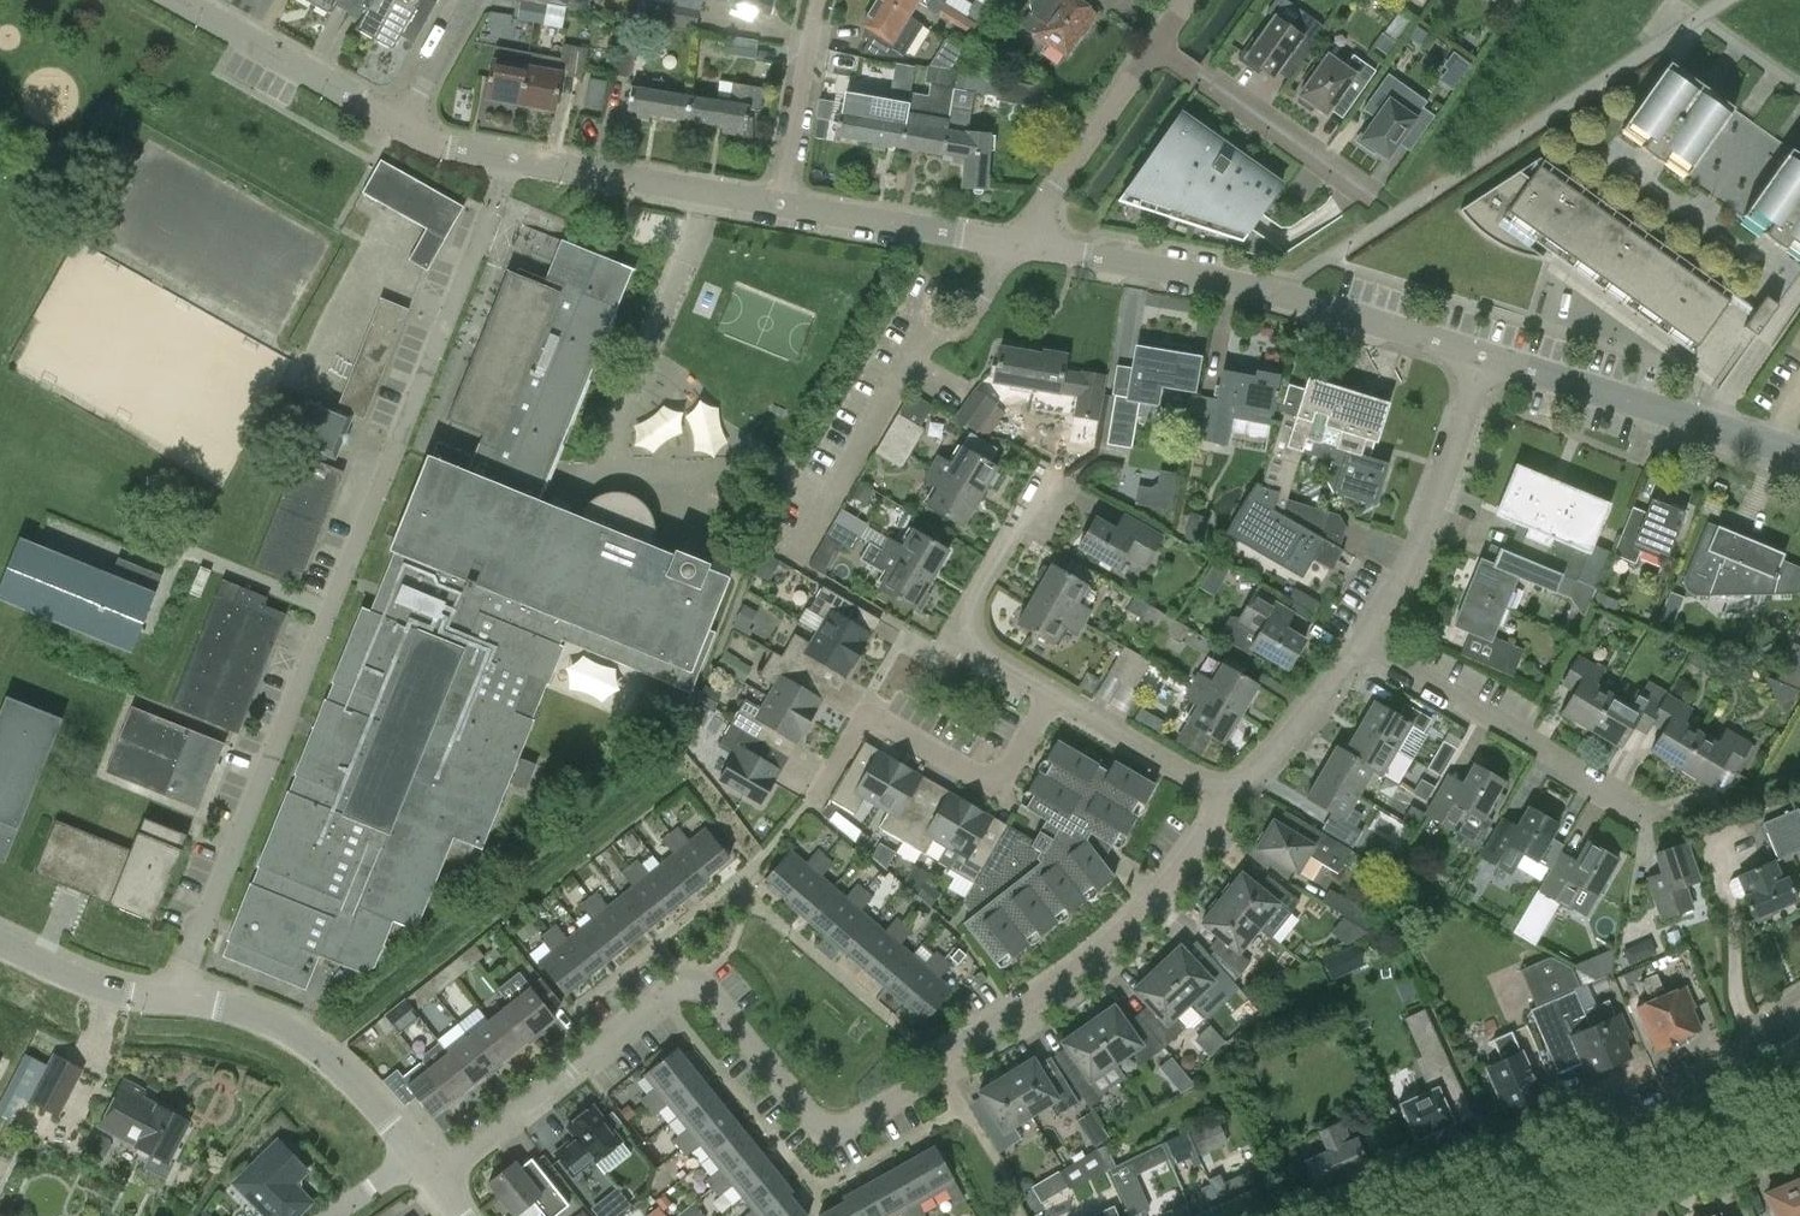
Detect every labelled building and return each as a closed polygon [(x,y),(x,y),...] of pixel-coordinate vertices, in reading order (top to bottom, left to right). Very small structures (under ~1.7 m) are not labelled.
[(310,4),(328,15),(336,0),(312,0),(310,4)] [(371,39),(393,0),(369,0),(353,29),(371,39)] [(430,0),(393,0),(371,39),(390,49),(398,36),(411,43),(433,2),(430,0)] [(549,3),(530,0),(522,0),(518,20),(544,24),(549,3)] [(565,7),(584,10),(591,0),(556,0),(565,7)] [(654,0),(648,0),(644,21),(695,31),(700,8),(654,0)] [(745,6),(740,21),(763,30),(769,15),(764,13),(769,0),(729,0),(745,6)] [(908,16),(881,0),(875,0),(865,16),(867,17),(861,26),(865,29),(861,34),(869,39),(860,53),(878,56),(902,58),(923,26),(908,16)] [(908,16),(917,2),(938,15),(945,4),(938,0),(881,0),(908,16)] [(1030,10),(1019,26),(1046,45),(1048,43),(1064,55),(1094,12),(1076,0),(1032,0),(1029,4),(1030,10)] [(1299,63),(1318,37),(1324,28),(1302,13),(1290,29),(1273,17),(1255,42),(1250,39),(1235,60),(1256,74),(1260,70),(1271,78),(1288,54),(1299,63)] [(731,37),(729,55),(729,56),(755,60),(758,41),(731,37)] [(613,76),(629,79),(637,44),(621,40),(613,76)] [(527,53),(517,104),(551,111),(558,75),(580,79),(588,49),(562,45),(560,58),(527,53)] [(517,104),(527,53),(493,46),(483,97),(517,104)] [(1341,92),(1352,100),(1373,71),(1351,55),(1343,67),(1326,55),(1316,69),(1311,65),(1301,80),(1306,83),(1297,96),(1299,97),(1295,102),(1309,112),(1313,107),(1324,115),(1341,92)] [(1733,109),(1668,63),(1625,123),(1620,131),(1641,145),(1639,148),(1650,157),(1663,165),(1665,162),(1763,232),(1761,234),(1772,244),(1785,251),(1787,248),(1799,258),(1799,157),(1733,109)] [(900,147),(940,153),(944,130),(946,130),(948,119),(947,118),(949,107),(952,89),(955,71),(927,66),(924,83),(929,84),(927,96),(909,93),(907,104),(906,112),(905,112),(904,122),(900,147)] [(1001,94),(1004,79),(976,74),(955,71),(952,89),(974,93),(983,95),(996,97),(1001,98),(1001,94)] [(605,82),(588,79),(583,106),(600,109),(605,82)] [(649,113),(685,119),(688,96),(668,93),(669,89),(663,81),(653,79),(645,85),(644,89),(630,87),(628,98),(625,98),(616,122),(632,127),(635,118),(648,120),(649,113)] [(688,96),(685,119),(720,125),(719,132),(733,134),(732,143),(749,144),(750,117),(745,116),(746,108),(760,110),(764,86),(732,81),(728,102),(688,96)] [(887,144),(900,147),(904,122),(905,112),(906,112),(907,104),(844,93),(841,112),(838,111),(834,136),(872,142),(872,148),(883,150),(887,144)] [(1401,136),(1412,145),(1433,116),(1409,99),(1401,110),(1387,100),(1370,125),(1367,123),(1354,141),(1372,154),(1374,151),(1385,158),(1401,136)] [(971,111),(949,107),(947,118),(948,119),(946,130),(944,130),(940,153),(950,155),(950,162),(962,164),(960,186),(984,188),(989,134),(967,133),(971,111)] [(1239,241),(1248,229),(1278,186),(1177,115),(1117,201),(1239,241)] [(425,270),(441,240),(460,207),(378,160),(359,193),(425,230),(408,260),(425,270)] [(1562,252),(1696,347),(1732,296),(1542,161),(1537,166),(1533,161),(1458,211),(1467,221),(1471,226),(1477,231),(1482,236),(1487,239),(1497,245),(1502,248),(1508,251),(1515,253),(1523,256),(1532,257),(1541,259),(1542,258),(1528,248),(1533,242),(1557,259),(1562,252)] [(651,520),(650,518),(649,516),(647,513),(646,511),(644,509),(643,507),(641,505),(639,503),(636,501),(634,499),(631,497),(627,495),(623,494),(620,494),(617,493),(611,493),(609,493),(606,493),(603,494),(598,495),(594,498),(591,499),(587,502),(585,503),(582,507),(579,511),(578,513),(576,517),(536,501),(630,269),(558,240),(540,285),(505,271),(445,420),(480,435),(471,456),(437,441),(430,458),(425,455),(386,551),(391,553),(368,610),(360,607),(224,942),(226,942),(220,957),(304,991),(318,957),(360,974),(373,969),(391,923),(413,932),(451,840),(479,851),(563,643),(689,694),(714,633),(707,630),(728,578),(710,571),(712,567),(672,551),(670,555),(650,547),(651,542),(652,540),(652,538),(652,533),(652,530),(652,525),(651,523),(651,520)] [(1764,297),(1742,328),(1754,336),(1776,306),(1764,297)] [(362,420),(406,309),(379,298),(334,408),(303,395),(289,429),(280,425),(275,436),(333,460),(339,443),(342,444),(347,433),(344,432),(351,415),(362,420)] [(1070,423),(1071,416),(1094,420),(1101,378),(1079,374),(1078,375),(1059,372),(1062,355),(1039,351),(1038,355),(997,348),(991,383),(1008,386),(1007,391),(1028,394),(1029,390),(1055,395),(1051,420),(1070,423)] [(1162,353),(1135,348),(1126,397),(1113,395),(1104,444),(1129,448),(1137,400),(1153,403),(1157,384),(1191,390),(1196,358),(1194,358),(1194,356),(1162,351),(1162,353)] [(1215,400),(1202,398),(1194,439),(1228,446),(1233,419),(1268,425),(1271,413),(1269,413),(1276,377),(1255,373),(1254,378),(1220,372),(1215,400)] [(1281,414),(1260,486),(1260,487),(1287,495),(1300,453),(1329,461),(1333,447),(1367,457),(1381,408),(1307,387),(1297,419),(1281,414)] [(973,432),(975,429),(986,438),(1004,414),(972,391),(953,417),(973,432)] [(889,427),(916,443),(924,429),(897,413),(889,427)] [(916,443),(889,427),(881,440),(908,456),(916,443)] [(995,469),(988,465),(997,449),(970,433),(961,449),(960,448),(950,465),(937,457),(930,469),(978,498),(995,469)] [(908,456),(881,440),(874,453),(901,468),(908,456)] [(1333,447),(1329,461),(1324,479),(1332,494),(1375,507),(1388,463),(1367,457),(1333,447)] [(297,584),(341,472),(297,454),(252,566),(297,584)] [(978,498),(930,469),(923,480),(936,488),(925,506),(961,527),(978,498)] [(1515,556),(1577,581),(1598,590),(1613,554),(1591,545),(1608,506),(1517,469),(1498,514),(1528,526),(1515,556)] [(1260,487),(1260,486),(1255,482),(1224,533),(1300,578),(1311,559),(1330,570),(1342,551),(1338,549),(1344,528),(1338,515),(1286,499),(1287,495),(1260,487)] [(1633,506),(1613,554),(1635,564),(1643,545),(1667,556),(1685,513),(1653,499),(1647,512),(1633,506)] [(841,509),(833,522),(859,538),(868,525),(841,509)] [(1123,536),(1092,518),(1075,548),(1112,569),(1120,555),(1141,567),(1159,537),(1132,521),(1123,536)] [(859,538),(833,522),(825,535),(852,551),(859,538)] [(1783,554),(1707,522),(1686,573),(1684,579),(1684,581),(1683,584),(1684,587),(1686,589),(1687,591),(1688,593),(1691,594),(1699,597),(1792,596),(1798,595),(1799,594),(1799,569),(1797,567),(1781,560),(1783,554)] [(888,539),(881,551),(929,580),(947,551),(911,530),(901,547),(888,539)] [(156,576),(112,559),(105,577),(15,542),(0,580),(0,603),(126,653),(156,576)] [(923,591),(929,580),(881,551),(869,544),(859,561),(884,576),(877,588),(912,609),(913,608),(918,611),(928,595),(923,591)] [(1569,598),(1577,581),(1515,556),(1498,549),(1491,566),(1478,561),(1465,593),(1502,608),(1514,576),(1569,598)] [(1040,580),(1031,595),(1080,623),(1087,612),(1073,604),(1083,586),(1048,566),(1041,565),(1036,575),(1040,580)] [(215,596),(170,708),(237,734),(277,634),(284,615),(285,615),(263,606),(266,598),(263,597),(238,587),(225,582),(221,580),(215,596)] [(816,632),(858,656),(865,644),(864,643),(869,634),(845,619),(853,605),(821,587),(800,623),(816,632)] [(1281,607),(1254,591),(1238,617),(1230,617),(1219,636),(1246,652),(1249,647),(1286,669),(1303,640),(1272,622),(1281,607)] [(1502,608),(1465,593),(1450,628),(1488,643),(1502,608)] [(1080,623),(1031,595),(1014,624),(1050,644),(1060,627),(1074,635),(1080,623)] [(858,656),(816,632),(809,644),(793,634),(780,657),(772,652),(772,653),(811,676),(819,663),(844,677),(849,668),(851,668),(858,656)] [(1799,678),(1799,643),(1793,640),(1778,676),(1797,684),(1799,678)] [(1492,655),(1515,665),(1521,651),(1497,642),(1492,655)] [(1123,646),(1108,674),(1136,689),(1151,662),(1123,646)] [(811,676),(772,653),(758,676),(774,686),(767,697),(808,722),(816,710),(814,709),(820,699),(795,685),(803,672),(811,677),(811,676)] [(1560,714),(1589,731),(1610,695),(1592,685),(1601,671),(1577,657),(1560,685),(1573,692),(1560,714)] [(1196,675),(1189,687),(1238,716),(1256,686),(1220,665),(1209,683),(1196,675)] [(1238,716),(1189,687),(1182,698),(1195,706),(1185,723),(1186,723),(1175,741),(1200,757),(1210,738),(1221,745),(1238,716)] [(1628,706),(1610,695),(1589,731),(1619,749),(1632,727),(1644,734),(1650,723),(1660,707),(1636,692),(1628,706)] [(1650,753),(1679,770),(1700,734),(1683,724),(1691,710),(1667,696),(1660,707),(1650,723),(1663,731),(1650,753)] [(808,722),(767,697),(760,709),(744,700),(730,724),(762,742),(770,729),(794,743),(800,733),(801,734),(808,722)] [(61,720),(5,698),(0,710),(0,862),(4,863),(61,720)] [(1373,703),(1358,729),(1396,751),(1411,726),(1423,733),(1430,719),(1405,704),(1396,717),(1373,703)] [(224,744),(130,706),(104,772),(198,809),(224,744)] [(762,742),(730,724),(717,747),(733,756),(719,780),(760,804),(774,780),(773,779),(779,770),(754,756),(762,742)] [(1344,754),(1373,771),(1381,776),(1396,751),(1358,729),(1344,754)] [(1718,745),(1700,734),(1679,770),(1708,787),(1721,766),(1734,773),(1750,745),(1726,731),(1718,745)] [(1441,776),(1456,749),(1443,741),(1427,768),(1441,776)] [(991,852),(973,883),(962,903),(973,916),(963,923),(998,969),(1113,879),(1097,858),(1105,844),(1117,850),(1154,786),(1112,762),(1107,772),(1056,742),(1018,805),(1044,821),(1028,848),(1027,846),(1002,832),(991,852)] [(1336,749),(1321,774),(1359,797),(1373,771),(1344,754),(1336,749)] [(875,805),(899,764),(887,757),(886,758),(877,752),(862,777),(848,769),(830,800),(854,814),(863,799),(875,805)] [(878,828),(902,842),(919,810),(906,802),(920,778),(911,772),(911,771),(899,764),(875,805),(887,812),(878,828)] [(1455,797),(1441,788),(1426,815),(1456,833),(1466,839),(1482,838),(1490,820),(1485,817),(1504,784),(1473,765),(1455,797)] [(1359,797),(1321,774),(1306,799),(1344,822),(1359,797)] [(1426,802),(1434,787),(1421,780),(1412,794),(1426,802)] [(945,846),(946,847),(970,805),(957,798),(957,799),(947,794),(933,818),(919,810),(902,842),(925,855),(934,840),(945,846)] [(949,869),(973,883),(991,852),(977,844),(991,819),(981,813),(982,812),(970,805),(946,847),(945,846),(936,862),(949,869)] [(1502,820),(1496,830),(1480,857),(1510,875),(1515,867),(1538,881),(1545,868),(1536,863),(1558,826),(1527,807),(1515,828),(1502,820)] [(1798,808),(1763,823),(1778,859),(1799,850),(1799,814),(1798,808)] [(136,832),(129,850),(54,820),(33,874),(107,903),(107,904),(152,922),(186,836),(144,819),(138,832),(136,832)] [(1350,852),(1302,823),(1295,836),(1272,822),(1256,850),(1297,875),(1308,857),(1337,875),(1350,852)] [(678,827),(671,833),(705,876),(729,857),(705,827),(688,840),(678,827)] [(674,852),(661,862),(688,896),(708,880),(705,876),(671,833),(664,839),(674,852)] [(1569,874),(1555,866),(1539,893),(1570,911),(1582,891),(1595,898),(1617,860),(1587,843),(1569,874)] [(1698,881),(1687,846),(1656,856),(1662,874),(1648,878),(1661,920),(1692,910),(1684,885),(1698,881)] [(790,899),(826,857),(818,850),(808,862),(792,848),(766,879),(790,899)] [(834,864),(826,857),(790,899),(787,902),(807,918),(835,886),(824,876),(834,864)] [(638,859),(630,865),(668,912),(688,896),(661,862),(649,872),(638,859)] [(1781,882),(1773,863),(1731,882),(1729,886),(1734,899),(1739,900),(1743,899),(1752,921),(1797,902),(1787,879),(1781,882)] [(633,885),(620,895),(648,929),(668,912),(630,865),(622,872),(633,885)] [(1289,914),(1298,903),(1271,880),(1261,891),(1241,874),(1221,899),(1258,930),(1270,940),(1291,915),(1289,914)] [(826,935),(864,890),(856,883),(846,895),(835,886),(807,918),(826,935)] [(872,897),(864,890),(826,935),(846,952),(874,919),(862,909),(872,897)] [(597,891),(590,898),(627,945),(648,929),(620,895),(608,905),(597,891)] [(592,917),(580,927),(607,961),(627,945),(590,898),(582,904),(592,917)] [(1238,954),(1258,930),(1221,899),(1200,924),(1221,941),(1212,952),(1240,975),(1249,963),(1238,954)] [(1345,919),(1371,934),(1378,921),(1353,906),(1345,919)] [(866,969),(904,925),(897,918),(886,930),(874,919),(846,952),(866,969)] [(557,924),(549,930),(587,977),(607,961),(580,927),(567,938),(557,924)] [(912,931),(904,925),(866,969),(886,987),(914,954),(902,944),(912,931)] [(587,977),(549,930),(541,937),(552,950),(539,960),(566,995),(587,977)] [(1278,969),(1300,960),(1275,940),(1268,947),(1270,963),(1278,969)] [(1323,961),(1332,981),(1367,965),(1357,944),(1323,961)] [(467,950),(477,962),(484,957),(474,945),(467,950)] [(1156,968),(1190,1004),(1205,990),(1215,1000),(1233,983),(1209,957),(1198,967),(1179,946),(1156,968)] [(477,962),(467,950),(447,966),(456,978),(477,962)] [(905,1003),(943,959),(936,953),(926,965),(914,954),(886,987),(905,1003)] [(950,965),(943,959),(905,1003),(925,1021),(953,988),(940,977),(950,965)] [(1640,979),(1642,978),(1654,973),(1656,972),(1652,962),(1638,968),(1623,974),(1628,984),(1640,979)] [(456,978),(447,966),(426,983),(436,995),(456,978)] [(1151,1010),(1141,1020),(1164,1048),(1184,1029),(1175,1018),(1190,1004),(1156,968),(1132,990),(1151,1010)] [(1527,989),(1534,1007),(1579,987),(1571,970),(1527,989)] [(501,993),(510,1003),(534,1034),(554,1017),(530,986),(521,976),(501,993)] [(1642,982),(1650,1001),(1636,1007),(1655,1051),(1676,1042),(1675,1041),(1700,1030),(1691,1009),(1694,1008),(1685,986),(1669,993),(1667,990),(1662,992),(1655,976),(1642,982)] [(436,995),(426,983),(405,1000),(415,1012),(436,995)] [(1530,1010),(1558,1074),(1583,1064),(1588,1076),(1629,1058),(1621,1040),(1626,1038),(1616,1015),(1614,1016),(1607,1001),(1583,1012),(1574,991),(1530,1010)] [(405,1000),(385,1016),(395,1028),(389,1033),(393,1039),(419,1018),(415,1012),(405,1000)] [(510,1003),(489,1020),(513,1051),(534,1034),(510,1003)] [(1164,1048),(1141,1020),(1129,1028),(1113,1006),(1087,1024),(1115,1064),(1132,1052),(1141,1064),(1164,1048)] [(1418,1059),(1432,1090),(1398,1105),(1415,1142),(1421,1139),(1422,1142),(1434,1137),(1433,1134),(1457,1122),(1459,1125),(1474,1118),(1424,1010),(1406,1018),(1424,1056),(1418,1059)] [(389,1033),(395,1028),(385,1016),(377,1022),(387,1034),(389,1033)] [(489,1020),(469,1036),(494,1067),(513,1051),(489,1020)] [(1210,1022),(1193,1036),(1208,1053),(1225,1038),(1210,1022)] [(494,1067),(469,1036),(458,1023),(439,1039),(442,1043),(445,1047),(444,1048),(473,1084),(494,1067)] [(1125,1077),(1115,1064),(1087,1024),(1061,1043),(1077,1065),(1065,1073),(1089,1107),(1101,1099),(1099,1095),(1125,1077)] [(1492,1040),(1501,1061),(1485,1068),(1504,1112),(1541,1096),(1521,1052),(1520,1053),(1511,1032),(1492,1040)] [(424,1064),(453,1100),(461,1094),(473,1084),(444,1048),(445,1047),(442,1043),(425,1057),(424,1064)] [(640,1100),(646,1108),(693,1070),(676,1050),(644,1076),(654,1088),(640,1100)] [(28,1101),(59,1117),(84,1070),(53,1054),(28,1101)] [(1171,1054),(1159,1063),(1179,1089),(1194,1081),(1171,1054)] [(1006,1075),(1031,1116),(1048,1105),(1056,1117),(1079,1103),(1060,1073),(1047,1081),(1033,1058),(1006,1075)] [(432,1117),(453,1100),(424,1064),(405,1079),(397,1070),(383,1081),(405,1106),(416,1097),(432,1117)] [(666,1105),(676,1117),(709,1091),(693,1070),(646,1108),(653,1116),(666,1105)] [(1031,1116),(1006,1075),(978,1092),(992,1115),(980,1122),(999,1153),(1021,1139),(1013,1127),(1031,1116)] [(173,1166),(168,1163),(188,1123),(139,1098),(143,1091),(124,1081),(100,1128),(150,1154),(143,1168),(166,1180),(173,1166)] [(673,1141),(680,1149),(726,1111),(709,1091),(676,1117),(687,1130),(673,1141)] [(567,1128),(575,1137),(554,1154),(572,1177),(592,1160),(594,1162),(620,1141),(592,1107),(567,1128)] [(1090,1109),(1077,1118),(1094,1143),(1107,1134),(1090,1109)] [(699,1146),(709,1158),(742,1131),(726,1111),(680,1149),(686,1156),(699,1146)] [(1190,1132),(1193,1140),(1201,1155),(1227,1143),(1217,1120),(1190,1132)] [(1325,1182),(1326,1185),(1338,1179),(1337,1177),(1368,1163),(1357,1139),(1351,1142),(1342,1123),(1321,1132),(1329,1151),(1307,1161),(1318,1185),(1325,1182)] [(705,1181),(712,1189),(758,1152),(742,1131),(709,1158),(718,1170),(705,1181)] [(272,1144),(256,1159),(259,1162),(248,1172),(251,1176),(251,1193),(248,1197),(267,1215),(295,1215),(308,1203),(294,1188),(294,1182),(305,1171),(293,1158),(296,1155),(285,1144),(282,1147),(278,1143),(274,1147),(272,1144)] [(910,1160),(931,1198),(946,1190),(954,1205),(965,1198),(935,1146),(910,1160)] [(732,1187),(742,1199),(775,1172),(758,1152),(712,1189),(718,1198),(732,1187)] [(531,1202),(543,1215),(556,1215),(568,1206),(530,1159),(518,1169),(514,1163),(488,1185),(512,1215),(514,1215),(531,1202)] [(931,1198),(910,1160),(886,1173),(911,1215),(921,1215),(916,1206),(931,1198)] [(1042,1180),(1051,1196),(1073,1183),(1064,1167),(1042,1180)] [(788,1195),(791,1193),(775,1172),(742,1199),(752,1212),(747,1215),(762,1215),(788,1195)] [(1224,1183),(1220,1176),(1210,1180),(1212,1184),(1226,1215),(1269,1215),(1256,1188),(1249,1172),(1224,1183)] [(886,1173),(864,1186),(880,1215),(899,1215),(900,1215),(911,1215),(886,1173)] [(1772,1215),(1799,1215),(1799,1180),(1763,1196),(1772,1215)] [(1212,1184),(1202,1189),(1211,1209),(1199,1214),(1200,1215),(1226,1215),(1212,1184)] [(864,1186),(842,1198),(844,1202),(852,1215),(880,1215),(864,1186)] [(762,1215),(805,1215),(788,1195),(762,1215)] [(844,1202),(820,1215),(852,1215),(844,1202)] [(1114,1205),(1093,1214),(1094,1215),(1119,1215),(1114,1205)] [(1186,1205),(1166,1214),(1167,1215),(1191,1215),(1186,1205)]
